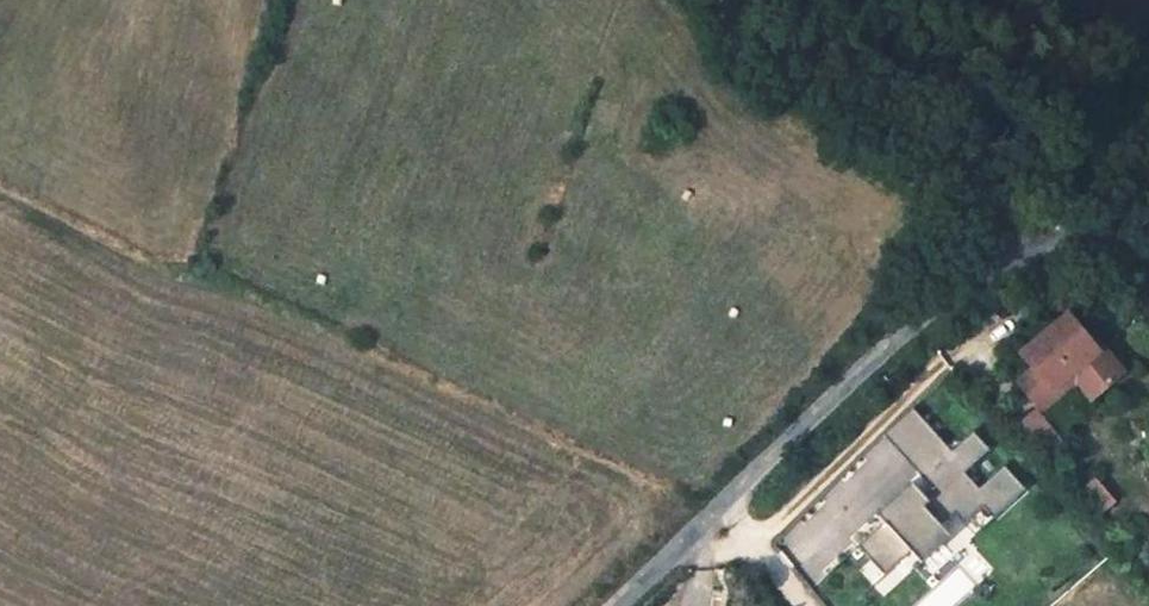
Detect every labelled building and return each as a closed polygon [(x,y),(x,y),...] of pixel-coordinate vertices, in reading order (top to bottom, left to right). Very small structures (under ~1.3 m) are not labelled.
[(1098,325),(1070,293),(1023,332),(1034,344),(1050,364),(1071,347),(1092,369),(1121,345),(1102,322),(1098,325)] [(1070,362),(1083,377),(1092,369),(1071,347),(1050,364),(1034,344),(1019,356),(1044,384),(1070,362)] [(1038,410),(1022,423),(1049,454),(1064,441),(1038,410)] [(914,411),(783,538),(818,574),(846,547),(890,591),(950,532),(936,518),(950,505),(980,535),(1027,489),(1003,464),(980,487),(967,474),(991,450),(974,432),(954,451),(914,411)]
